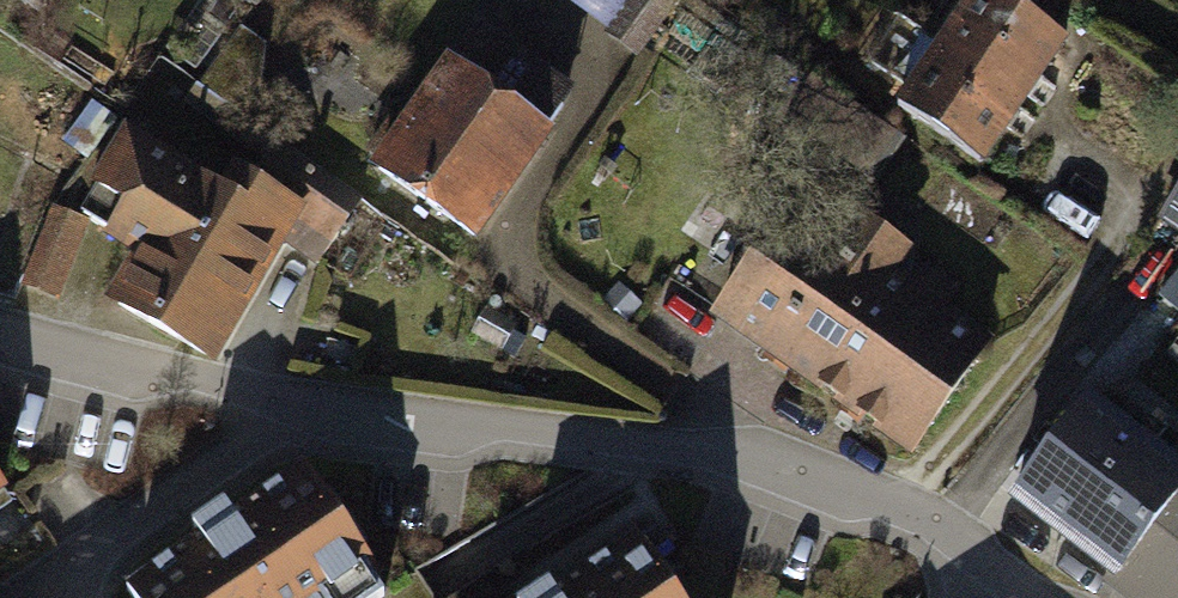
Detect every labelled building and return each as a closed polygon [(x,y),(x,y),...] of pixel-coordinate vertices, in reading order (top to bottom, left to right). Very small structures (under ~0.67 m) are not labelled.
[(609,29),(633,0),(573,0),(609,29)] [(991,5),(911,116),(986,169),(1066,58),(991,5)] [(469,77),(413,170),(511,227),(566,135),(469,77)] [(147,136),(96,219),(156,256),(122,311),(223,373),(309,234),(147,136)] [(1167,208),(1177,216),(1177,193),(1167,208)] [(792,214),(720,320),(912,448),(973,357),(877,293),(909,246),(861,214),(840,246),(792,214)] [(48,225),(33,280),(71,290),(87,236),(48,225)] [(1025,502),(1126,575),(1177,504),(1177,479),(1089,414),(1025,502)] [(130,597),(381,597),(397,587),(308,465),(128,596),(130,597)] [(15,503),(0,481),(0,513),(15,503)] [(1153,597),(1177,597),(1177,507),(1126,578),(1153,597)] [(644,533),(547,597),(687,597),(644,533)]
